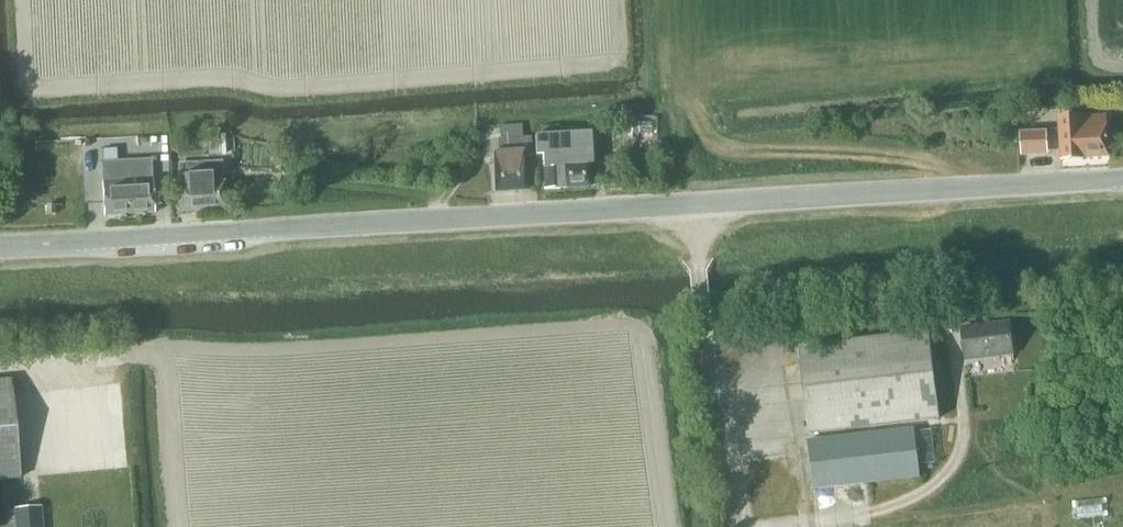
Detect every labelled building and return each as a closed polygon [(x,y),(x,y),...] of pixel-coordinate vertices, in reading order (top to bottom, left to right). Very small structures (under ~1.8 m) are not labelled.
[(1060,160),(1108,157),(1106,116),(1058,119),(1060,160)] [(1034,145),(1048,145),(1047,131),(1020,132),(1021,157),(1035,157),(1034,145)] [(555,135),(542,136),(534,136),(535,155),(541,155),(544,189),(588,187),(587,164),(591,164),(589,133),(555,135)] [(207,155),(207,157),(221,155),(220,134),(206,134),(207,155)] [(521,138),(500,139),(497,140),(498,153),(492,153),(494,193),(523,191),(521,158),(531,157),(530,138),(521,138)] [(102,164),(117,163),(116,149),(102,150),(102,164)] [(103,216),(153,213),(151,179),(150,161),(117,163),(102,164),(101,164),(102,182),(103,216)] [(223,209),(222,175),(221,161),(177,163),(179,211),(198,210),(198,211),(223,209)] [(965,360),(1013,354),(1009,323),(961,329),(965,360)] [(809,434),(939,418),(928,332),(798,348),(809,434)] [(19,478),(10,380),(0,381),(0,480),(19,478)] [(813,489),(919,477),(914,430),(807,442),(813,489)] [(40,507),(16,509),(18,526),(41,526),(40,507)]
